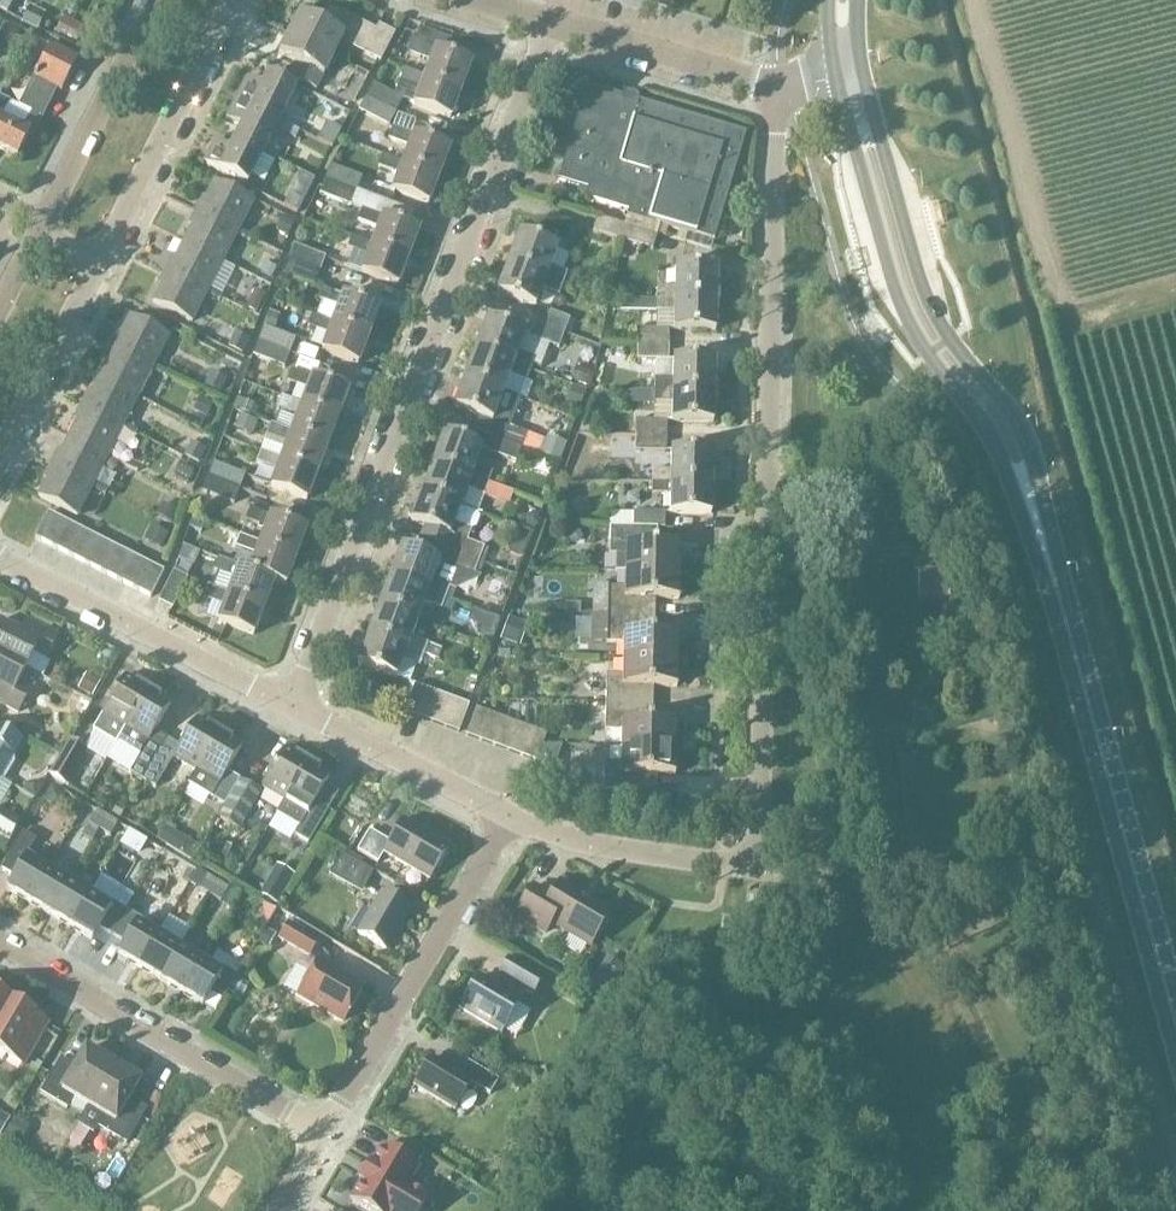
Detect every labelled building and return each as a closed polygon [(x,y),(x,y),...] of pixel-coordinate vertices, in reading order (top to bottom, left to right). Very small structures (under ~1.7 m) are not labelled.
[(288,34),(333,57),(342,38),(365,50),(363,54),(379,62),(394,33),(378,25),(375,31),(327,7),(319,24),(298,14),(288,34)] [(423,78),(459,91),(470,63),(445,54),(450,40),(419,28),(409,55),(429,62),(423,78)] [(316,91),(333,57),(288,34),(278,54),(298,64),(291,78),(316,91)] [(32,78),(57,90),(60,92),(77,59),(48,45),(32,78)] [(335,57),(325,78),(350,89),(359,68),(335,57)] [(459,91),(423,78),(403,70),(399,81),(419,89),(413,105),(449,119),(459,91)] [(236,99),(279,121),(295,89),(267,74),(260,87),(246,79),(236,99)] [(16,158),(28,135),(33,137),(42,118),(57,90),(32,78),(18,106),(31,113),(21,129),(1,119),(0,118),(0,149),(16,158)] [(365,98),(395,113),(402,99),(372,84),(365,98)] [(652,226),(652,224),(713,242),(745,134),(585,86),(577,113),(557,181),(586,190),(583,200),(627,213),(626,216),(625,218),(652,226)] [(1,119),(9,101),(0,97),(0,118),(1,119)] [(388,127),(395,113),(365,98),(358,112),(388,127)] [(298,131),(279,121),(236,99),(225,120),(240,127),(234,138),(263,153),(275,129),(294,139),(298,131)] [(325,118),(314,137),(330,146),(341,127),(325,118)] [(401,162),(438,176),(448,148),(412,135),(412,136),(391,128),(387,139),(407,147),(401,162)] [(246,185),(263,153),(234,138),(228,150),(214,143),(203,163),(246,185)] [(438,176),(401,162),(381,155),(377,167),(397,174),(391,190),(427,203),(438,176)] [(299,188),(308,177),(293,165),(284,177),(299,188)] [(324,180),(355,192),(360,178),(330,166),(324,180)] [(350,206),(355,192),(324,180),(319,194),(350,206)] [(195,211),(237,233),(252,202),(213,182),(205,199),(202,198),(195,211)] [(371,244),(406,258),(417,230),(381,217),(361,209),(356,221),(377,228),(371,244)] [(222,262),(237,233),(195,211),(188,225),(191,226),(183,242),(222,262)] [(622,241),(626,227),(596,218),(592,232),(622,241)] [(626,227),(622,241),(652,250),(656,236),(626,227)] [(507,264),(562,285),(566,274),(549,267),(556,250),(517,235),(507,264)] [(406,258),(371,244),(350,237),(346,248),(367,255),(360,272),(396,285),(406,258)] [(207,292),(222,262),(183,242),(175,259),(172,257),(165,271),(207,292)] [(288,260),(319,271),(324,257),(293,246),(288,260)] [(313,286),(319,271),(288,260),(283,274),(313,286)] [(557,296),(562,285),(507,264),(496,293),(534,307),(541,290),(557,296)] [(656,299),(715,300),(715,270),(675,269),(674,288),(656,287),(656,299)] [(191,322),(207,292),(165,271),(158,284),(161,285),(152,302),(191,322)] [(244,307),(258,313),(266,293),(253,287),(244,307)] [(331,322),(367,335),(378,308),(341,295),(321,288),(317,299),(337,306),(331,322)] [(714,331),(715,300),(656,299),(655,311),(674,312),(673,330),(714,331)] [(534,323),(563,334),(568,320),(539,309),(534,323)] [(367,335),(331,322),(310,315),(306,326),(327,333),(321,350),(357,364),(367,335)] [(111,347),(152,367),(167,337),(129,318),(120,335),(117,333),(111,347)] [(542,363),(534,360),(517,353),(524,335),(485,321),(475,349),(538,373),(542,363)] [(557,349),(563,334),(534,323),(528,338),(557,349)] [(258,342),(288,353),(293,339),(263,327),(258,342)] [(636,345),(668,345),(668,330),(637,329),(636,345)] [(283,367),(288,353),(258,342),(253,356),(283,367)] [(667,361),(668,345),(636,345),(636,360),(667,361)] [(137,397),(152,367),(111,347),(104,360),(107,361),(98,377),(137,397)] [(534,385),(538,373),(475,349),(464,378),(502,393),(509,375),(526,382),(525,383),(534,385)] [(226,373),(234,360),(219,352),(211,365),(226,373)] [(653,391),(713,392),(713,361),(672,360),(672,380),(653,379),(653,391)] [(300,404),(336,417),(347,390),(311,376),(310,377),(290,369),(286,380),(306,388),(300,404)] [(122,427),(137,397),(98,377),(90,394),(87,392),(80,406),(122,427)] [(464,378),(453,407),(478,417),(472,430),(490,437),(520,448),(525,434),(508,427),(512,416),(519,399),(502,393),(464,378)] [(712,423),(713,392),(653,391),(653,403),(671,403),(671,422),(712,423)] [(336,417),(300,404),(280,396),(276,407),(296,415),(290,431),(326,445),(336,417)] [(107,456),(122,427),(80,406),(74,419),(76,420),(68,437),(107,456)] [(634,436),(665,437),(666,422),(634,421),(634,436)] [(326,445),(290,431),(270,423),(265,435),(285,443),(280,458),(316,471),(326,445)] [(431,464),(487,484),(491,473),(474,467),(481,449),(442,435),(437,448),(432,449),(428,458),(432,462),(431,464)] [(665,453),(665,437),(634,436),(634,452),(665,453)] [(92,486),(107,456),(68,437),(60,453),(57,451),(50,465),(92,486)] [(514,463),(520,448),(490,437),(485,451),(514,463)] [(316,471),(280,458),(259,451),(255,462),(275,470),(269,486),(306,500),(316,471)] [(651,482),(710,484),(711,452),(670,451),(669,471),(651,471),(651,482)] [(207,477),(238,489),(243,475),(212,463),(207,477)] [(426,478),(421,492),(461,507),(466,491),(483,497),(508,506),(513,493),(487,484),(431,464),(431,465),(425,465),(422,475),(426,478)] [(76,516),(92,486),(50,465),(44,478),(46,480),(37,497),(76,516)] [(233,503),(238,489),(207,477),(202,492),(233,503)] [(710,515),(710,484),(651,482),(650,495),(669,496),(668,514),(710,515)] [(475,528),(480,514),(461,507),(421,492),(416,506),(410,506),(407,515),(411,519),(410,521),(422,526),(417,539),(447,551),(477,562),(482,548),(465,542),(471,527),(475,528)] [(258,543),(294,556),(305,529),(269,515),(268,516),(248,508),(244,519),(264,527),(258,543)] [(64,521),(47,512),(34,538),(51,547),(64,521)] [(631,528),(647,528),(656,529),(663,529),(663,514),(632,513),(631,528)] [(80,529),(64,521),(51,547),(67,555),(80,529)] [(647,528),(631,528),(608,528),(607,556),(624,557),(623,572),(678,573),(679,547),(647,546),(647,528)] [(97,538),(80,529),(67,555),(83,563),(97,538)] [(294,556),(258,543),(238,535),(234,546),(254,554),(248,569),(248,570),(273,580),(284,584),(294,556)] [(113,546),(97,538),(83,563),(101,573),(113,546)] [(399,548),(389,577),(444,598),(448,587),(454,589),(478,578),(478,577),(472,575),(472,576),(442,565),(447,551),(417,539),(412,553),(399,548)] [(183,545),(176,560),(195,569),(202,553),(183,545)] [(130,555),(113,546),(101,573),(117,581),(130,555)] [(472,576),(477,562),(447,551),(442,565),(472,576)] [(146,563),(130,555),(117,581),(133,589),(146,563)] [(248,570),(248,569),(237,565),(237,566),(217,559),(212,570),(233,578),(227,593),(263,607),(273,580),(248,570)] [(163,572),(146,563),(133,589),(150,598),(163,572)] [(173,571),(158,602),(171,608),(186,578),(173,571)] [(678,600),(678,573),(623,572),(623,588),(607,588),(606,615),(646,616),(646,600),(678,600)] [(440,609),(444,598),(389,577),(378,606),(416,621),(423,603),(440,609)] [(263,607),(227,593),(207,586),(203,597),(222,605),(216,621),(252,635),(263,607)] [(557,618),(581,618),(581,603),(557,603),(557,618)] [(410,638),(416,621),(378,606),(367,635),(422,655),(427,644),(410,638)] [(645,633),(646,616),(606,615),(606,643),(621,643),(621,659),(676,660),(676,635),(645,633)] [(24,668),(32,652),(44,658),(56,636),(25,621),(19,634),(0,624),(0,656),(24,668)] [(418,666),(422,655),(367,635),(356,664),(395,678),(401,660),(418,666)] [(24,668),(0,656),(0,704),(17,713),(28,690),(16,684),(24,668)] [(675,688),(676,660),(621,659),(621,675),(605,675),(604,703),(643,704),(644,687),(675,688)] [(115,744),(116,742),(147,690),(124,677),(92,730),(101,736),(115,744)] [(416,718),(427,690),(413,685),(403,712),(416,718)] [(166,739),(153,732),(170,704),(147,690),(116,742),(139,755),(129,772),(142,780),(166,739)] [(430,723),(440,695),(427,690),(416,718),(430,723)] [(443,728),(454,700),(440,695),(430,723),(443,728)] [(454,700),(443,728),(457,733),(467,705),(454,700)] [(643,722),(643,704),(604,703),(604,731),(620,731),(619,747),(674,749),(675,722),(643,722)] [(478,740),(489,714),(474,708),(464,735),(478,740)] [(492,746),(502,719),(489,714),(478,740),(492,746)] [(195,772),(218,733),(195,719),(179,747),(166,739),(142,780),(154,788),(172,758),(195,772)] [(507,751),(517,724),(502,719),(492,746),(507,751)] [(520,756),(530,729),(517,724),(507,751),(520,756)] [(2,749),(12,756),(22,740),(0,727),(0,752),(2,749)] [(530,729),(520,756),(534,761),(544,735),(530,729)] [(187,785),(201,793),(223,806),(239,780),(226,772),(241,746),(218,733),(195,772),(187,785)] [(84,750),(69,742),(49,775),(64,784),(84,750)] [(674,775),(674,749),(619,747),(619,763),(603,763),(602,791),(641,792),(642,775),(674,775)] [(283,801),(306,763),(283,749),(260,788),(283,801)] [(327,810),(314,802),(329,776),(306,763),(283,801),(275,814),(293,835),(307,843),(311,836),(327,810)] [(258,792),(241,782),(219,820),(236,830),(258,792)] [(0,809),(0,835),(9,840),(20,821),(0,809)] [(99,830),(106,817),(96,811),(88,823),(99,830)] [(106,817),(99,830),(109,836),(117,823),(106,817)] [(428,880),(448,847),(402,820),(388,843),(368,830),(356,851),(377,864),(383,853),(428,880)] [(49,865),(27,853),(35,840),(22,832),(0,869),(0,870),(12,877),(5,889),(27,902),(49,865)] [(373,872),(340,854),(330,870),(363,889),(373,872)] [(48,914),(70,878),(49,865),(27,902),(48,914)] [(260,890),(279,902),(295,877),(275,865),(260,890)] [(209,895),(217,883),(206,876),(199,889),(209,895)] [(69,927),(91,890),(70,878),(48,914),(69,927)] [(217,883),(209,895),(220,901),(227,889),(217,883)] [(532,887),(514,916),(544,933),(550,923),(589,946),(598,931),(603,930),(609,921),(607,916),(609,913),(558,883),(549,897),(532,887)] [(110,936),(125,911),(91,890),(69,927),(91,940),(98,928),(110,936)] [(409,910),(381,893),(357,933),(385,950),(409,910)] [(138,968),(159,931),(125,911),(110,936),(123,943),(116,955),(138,968)] [(278,938),(308,956),(317,942),(287,924),(278,938)] [(159,980),(181,944),(159,931),(138,968),(159,980)] [(180,993),(202,956),(181,944),(159,980),(180,993)] [(202,956),(180,993),(202,1006),(209,994),(221,1001),(236,977),(202,956)] [(477,977),(459,1008),(500,1033),(519,1002),(518,1001),(524,991),(531,995),(541,979),(508,959),(498,975),(499,976),(493,987),(477,977)] [(317,961),(296,996),(322,1012),(324,1009),(326,1010),(327,1015),(336,1020),(341,1019),(343,1021),(361,990),(342,979),(343,977),(317,961)] [(9,1001),(0,995),(0,1017),(9,1001)] [(0,1017),(0,1053),(22,1065),(43,1029),(31,1021),(34,1016),(9,1001),(0,1017)] [(87,1106),(111,1066),(100,1059),(98,1054),(91,1050),(87,1051),(84,1050),(69,1075),(55,1066),(39,1093),(66,1109),(73,1098),(87,1106)] [(454,1110),(470,1083),(489,1094),(497,1080),(467,1062),(459,1076),(430,1058),(413,1086),(454,1110)] [(87,1106),(76,1124),(88,1131),(92,1134),(97,1127),(125,1144),(141,1117),(123,1107),(128,1098),(138,1082),(136,1080),(135,1075),(128,1071),(123,1073),(111,1066),(87,1106)] [(418,1168),(382,1146),(371,1165),(367,1163),(358,1179),(361,1181),(350,1200),(369,1210),(420,1210),(427,1199),(406,1187),(418,1168)] [(448,1187),(453,1175),(428,1165),(423,1176),(448,1187)]
